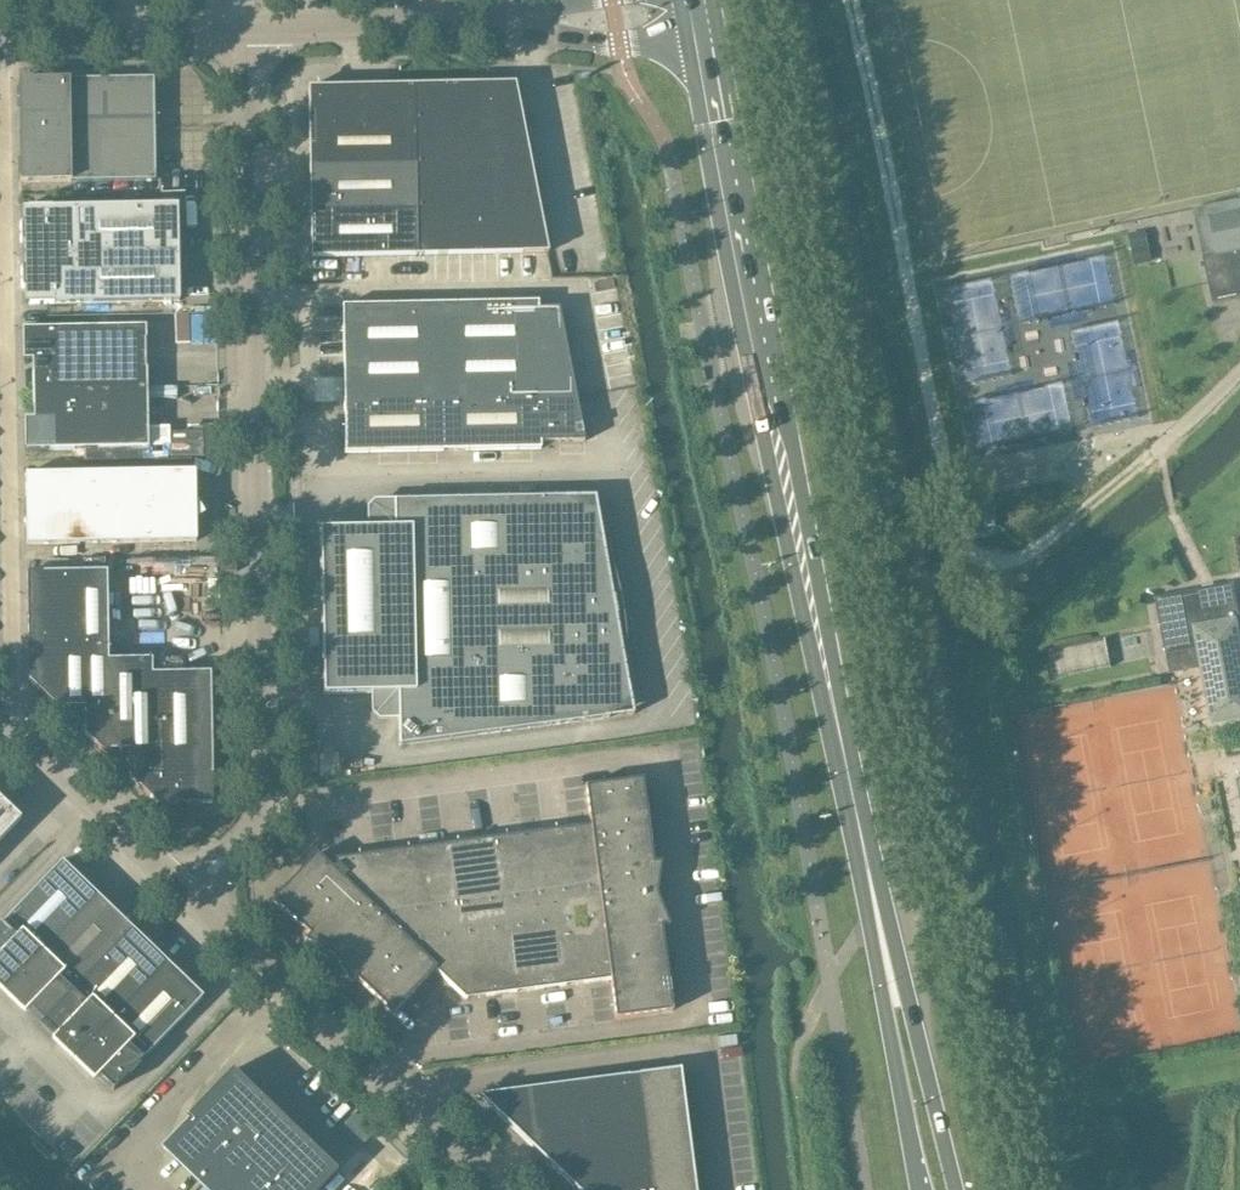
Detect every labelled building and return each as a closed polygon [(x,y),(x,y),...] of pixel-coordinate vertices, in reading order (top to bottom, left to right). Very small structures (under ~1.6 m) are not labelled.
[(18,81),(19,132),(154,129),(153,78),(18,81)] [(416,166),(417,209),(418,255),(548,253),(515,83),(414,85),(415,122),(416,166)] [(308,87),(309,124),(415,122),(414,85),(308,87)] [(309,124),(309,168),(416,166),(415,122),(309,124)] [(19,132),(20,183),(155,180),(154,129),(19,132)] [(309,168),(310,211),(417,209),(416,166),(309,168)] [(20,223),(21,255),(178,251),(178,204),(22,207),(22,223),(20,223)] [(311,257),(418,255),(417,209),(310,211),(311,257)] [(1202,256),(1212,300),(1239,294),(1239,211),(1210,217),(1217,252),(1202,255),(1202,256)] [(1135,265),(1149,262),(1143,231),(1137,233),(1129,235),(1135,265)] [(21,288),(22,288),(23,288),(23,304),(179,301),(178,251),(21,255),(21,288)] [(342,305),(344,401),(576,396),(559,308),(538,308),(538,302),(342,305)] [(22,328),(23,359),(33,359),(33,388),(147,386),(146,326),(22,328)] [(34,418),(24,418),(23,418),(24,450),(148,448),(147,386),(33,388),(34,418)] [(344,401),(345,452),(540,448),(540,442),(584,441),(576,396),(344,401)] [(24,474),(26,544),(196,541),(196,518),(204,513),(195,498),(195,470),(24,474)] [(367,527),(320,528),(323,694),(371,693),(398,692),(399,719),(399,745),(522,729),(585,721),(604,718),(603,715),(611,713),(613,713),(616,712),(618,710),(620,708),(622,706),(624,704),(625,702),(625,699),(626,696),(626,692),(629,691),(603,543),(599,520),(596,520),(593,515),(592,511),(591,509),(589,506),(586,504),(584,503),(581,501),(578,501),(575,500),(573,500),(570,500),(565,500),(565,496),(394,500),(394,526),(367,527)] [(27,572),(28,679),(65,715),(65,708),(84,707),(85,734),(109,757),(109,751),(108,750),(107,659),(108,659),(107,571),(27,572)] [(1238,640),(1239,640),(1239,622),(1233,582),(1155,597),(1166,654),(1200,648),(1213,722),(1239,717),(1239,654),(1238,640)] [(108,750),(109,751),(129,750),(129,776),(145,792),(152,784),(151,673),(152,673),(152,658),(108,659),(107,659),(108,750)] [(152,784),(145,792),(166,812),(166,804),(212,803),(210,672),(152,673),(151,673),(152,784)] [(296,739),(297,754),(318,753),(317,738),(296,739)] [(272,900),(309,935),(304,940),(329,954),(337,961),(350,985),(356,980),(392,1014),(434,969),(465,999),(610,979),(616,1018),(672,1011),(661,926),(669,925),(657,898),(656,890),(661,862),(653,862),(642,779),(585,786),(590,825),(428,847),(323,861),(316,854),(272,900)] [(20,818),(0,799),(0,839),(20,818)] [(2,993),(7,988),(97,894),(62,860),(0,924),(0,991),(2,993)] [(97,894),(7,988),(2,993),(24,1014),(29,1009),(42,1021),(132,928),(97,894)] [(132,928),(42,1021),(55,1034),(50,1039),(72,1060),(77,1055),(167,962),(132,928)] [(167,962),(77,1055),(72,1060),(94,1081),(99,1076),(113,1089),(203,996),(167,962)] [(478,1095),(523,1138),(577,1189),(696,1189),(680,1068),(638,1074),(638,1075),(628,1076),(628,1075),(541,1087),(478,1095)] [(336,1171),(232,1070),(185,1118),(187,1120),(159,1149),(202,1189),(318,1189),(336,1171)]
